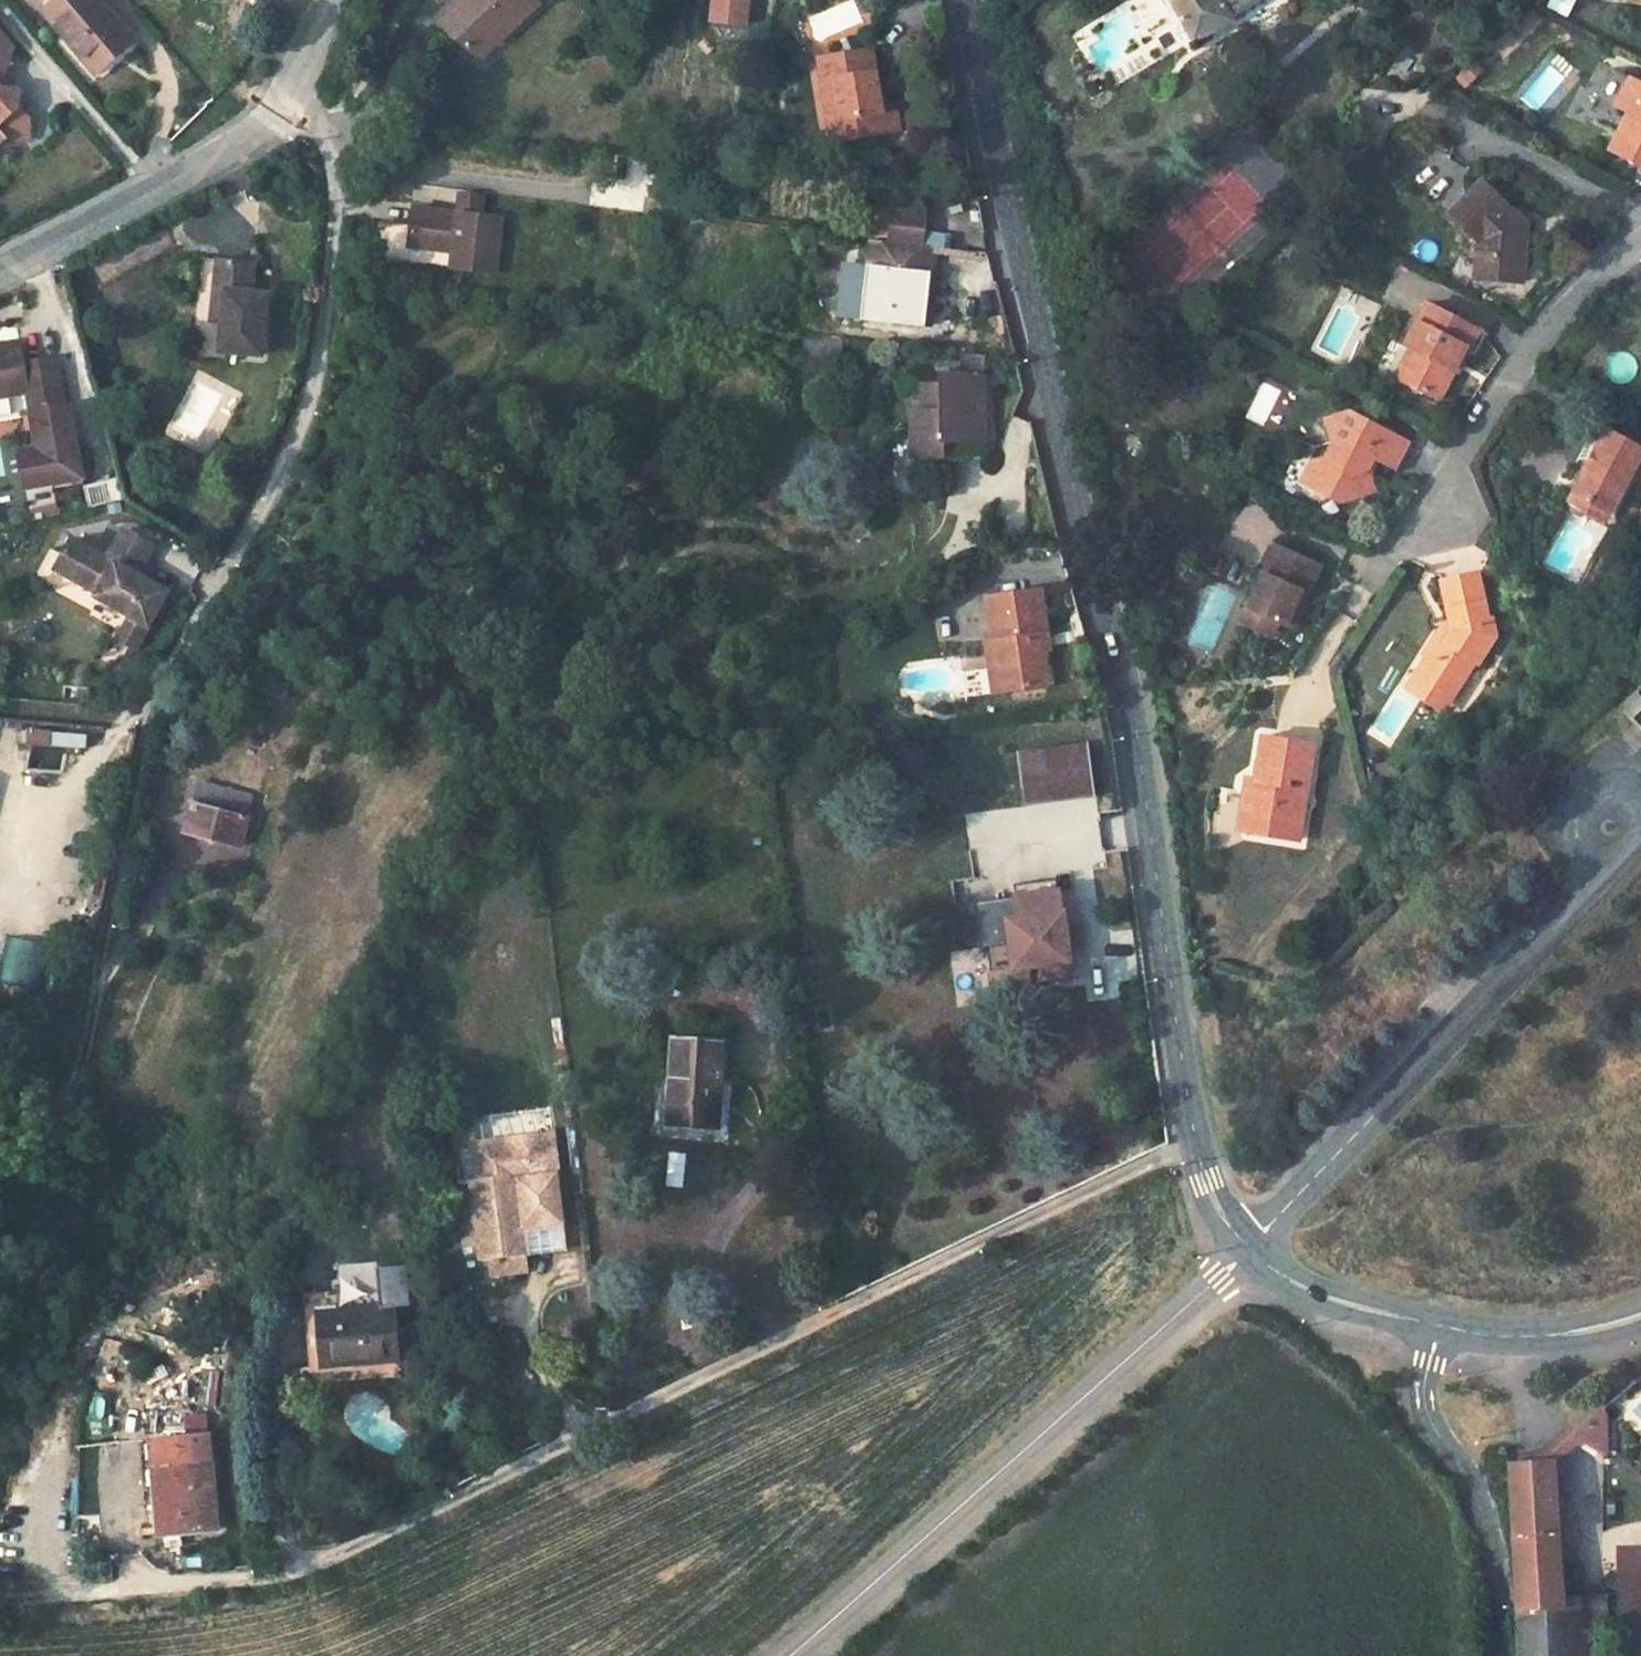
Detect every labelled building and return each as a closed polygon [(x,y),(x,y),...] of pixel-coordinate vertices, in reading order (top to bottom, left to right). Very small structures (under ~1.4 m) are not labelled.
[(42,4),(90,57),(111,36),(120,46),(136,31),(107,0),(46,0),(42,4)] [(448,25),(482,58),(507,30),(514,37),(543,6),(536,0),(476,0),(448,25)] [(713,28),(755,34),(757,17),(749,16),(751,0),(717,0),(713,28)] [(767,2),(755,0),(751,0),(749,16),(757,17),(755,34),(762,35),(767,2)] [(1199,38),(1235,14),(1227,0),(1177,0),(1199,38)] [(1235,14),(1257,0),(1227,0),(1235,14)] [(1569,16),(1576,0),(1550,0),(1547,7),(1569,16)] [(9,35),(0,25),(0,43),(9,35)] [(823,62),(836,147),(891,137),(887,114),(880,116),(868,53),(823,62)] [(1478,57),(1458,68),(1466,83),(1486,72),(1478,57)] [(812,64),(827,148),(836,147),(823,62),(812,64)] [(1605,92),(1619,96),(1625,74),(1611,71),(1605,92)] [(1614,111),(1629,118),(1640,95),(1640,81),(1630,76),(1614,111)] [(4,103),(15,105),(18,91),(13,85),(0,85),(0,99),(4,103)] [(1629,118),(1629,119),(1614,150),(1640,164),(1640,95),(1629,118)] [(1,134),(27,137),(29,121),(15,105),(4,103),(0,99),(0,135),(1,134)] [(1526,278),(1529,228),(1516,227),(1514,220),(1518,214),(1478,180),(1447,214),(1477,239),(1477,254),(1490,255),(1489,275),(1489,276),(1526,278)] [(480,198),(458,196),(456,218),(478,220),(480,198)] [(422,253),(453,256),(451,273),(495,278),(502,223),(478,220),(456,218),(412,212),(410,229),(377,225),(373,264),(405,267),(407,251),(409,239),(423,241),(422,253)] [(938,218),(904,214),(900,248),(934,253),(938,218)] [(423,241),(409,239),(407,251),(422,253),(423,241)] [(931,339),(939,285),(943,261),(876,252),(869,299),(881,302),(876,332),(931,339)] [(1477,254),(1475,276),(1489,276),(1489,275),(1490,255),(1477,254)] [(224,258),(221,289),(232,290),(228,320),(225,349),(267,353),(272,306),(267,305),(268,292),(257,291),(260,262),(224,258)] [(232,290),(221,289),(218,319),(228,320),(232,290)] [(1426,304),(1405,344),(1411,348),(1396,377),(1436,398),(1451,369),(1447,367),(1457,346),(1469,352),(1480,331),(1426,304)] [(979,331),(984,363),(990,363),(1010,366),(1004,327),(979,331)] [(0,343),(0,394),(26,390),(29,412),(62,406),(54,357),(21,362),(18,340),(0,343)] [(984,363),(969,361),(965,384),(945,381),(945,391),(927,391),(927,417),(916,417),(915,465),(946,466),(946,446),(962,446),(962,449),(987,449),(987,386),(990,363),(984,363)] [(62,406),(29,412),(35,448),(16,450),(22,486),(80,477),(74,442),(68,406),(62,406)] [(1333,442),(1323,461),(1313,463),(1305,481),(1323,491),(1338,488),(1341,501),(1377,492),(1371,467),(1375,459),(1395,469),(1407,443),(1350,413),(1329,419),(1333,442)] [(1605,432),(1598,445),(1609,451),(1593,480),(1582,474),(1571,494),(1610,515),(1630,477),(1640,483),(1640,451),(1605,432)] [(74,442),(80,477),(91,475),(85,440),(74,442)] [(1598,445),(1582,474),(1593,480),(1609,451),(1598,445)] [(1567,501),(1606,523),(1610,515),(1571,494),(1567,501)] [(104,589),(101,593),(136,612),(153,622),(173,589),(142,572),(159,543),(130,526),(114,555),(78,535),(61,565),(104,589)] [(1305,610),(1324,568),(1275,545),(1245,610),(1288,631),(1299,607),(1305,610)] [(1443,625),(1425,653),(1429,657),(1417,676),(1453,700),(1476,663),(1480,665),(1499,636),(1496,620),(1492,621),(1482,575),(1440,585),(1448,624),(1443,625)] [(991,675),(993,698),(1045,692),(1041,652),(1032,653),(1031,640),(1039,639),(1043,639),(1038,593),(979,601),(984,642),(988,676),(991,675)] [(153,622),(136,612),(123,636),(140,645),(153,622)] [(1031,640),(1032,653),(1041,652),(1039,639),(1031,640)] [(978,643),(982,677),(988,676),(984,642),(978,643)] [(982,677),(984,699),(993,698),(991,675),(988,676),(982,677)] [(1453,700),(1417,676),(1408,689),(1445,713),(1453,700)] [(1620,703),(1632,718),(1640,710),(1640,692),(1638,688),(1620,703)] [(1297,842),(1314,746),(1261,736),(1253,783),(1244,781),(1240,804),(1254,806),(1250,827),(1273,830),(1272,838),(1297,842)] [(1015,750),(1016,776),(1022,801),(1044,799),(1088,796),(1082,743),(1015,750)] [(210,771),(200,799),(235,812),(245,782),(210,771)] [(200,799),(190,828),(226,840),(235,812),(200,799)] [(1236,832),(1272,838),(1273,830),(1250,827),(1254,806),(1240,804),(1236,832)] [(1073,977),(1069,948),(1063,949),(1060,926),(1065,925),(1063,910),(1060,910),(1055,877),(1013,884),(1015,897),(949,907),(956,952),(988,947),(991,972),(1030,966),(1033,983),(1073,977)] [(1078,946),(1075,924),(1065,925),(1060,926),(1063,949),(1069,948),(1078,946)] [(1035,991),(1033,983),(1030,966),(991,972),(995,998),(1035,991)] [(720,1114),(716,1030),(665,1033),(668,1115),(720,1114)] [(555,1126),(478,1135),(484,1182),(467,1184),(476,1255),(531,1249),(526,1213),(522,1177),(554,1174),(560,1173),(555,1126)] [(522,1177),(526,1213),(559,1209),(554,1174),(522,1177)] [(315,1372),(397,1365),(392,1310),(309,1317),(315,1372)] [(207,1443),(147,1455),(166,1547),(225,1535),(207,1443)] [(1561,1599),(1560,1463),(1545,1462),(1514,1461),(1515,1613),(1603,1615),(1603,1599),(1561,1599)] [(1625,1565),(1622,1616),(1640,1617),(1640,1565),(1625,1565)] [(1515,1655),(1604,1655),(1603,1615),(1515,1613),(1515,1655)] [(1622,1616),(1620,1655),(1640,1655),(1640,1617),(1622,1616)]
